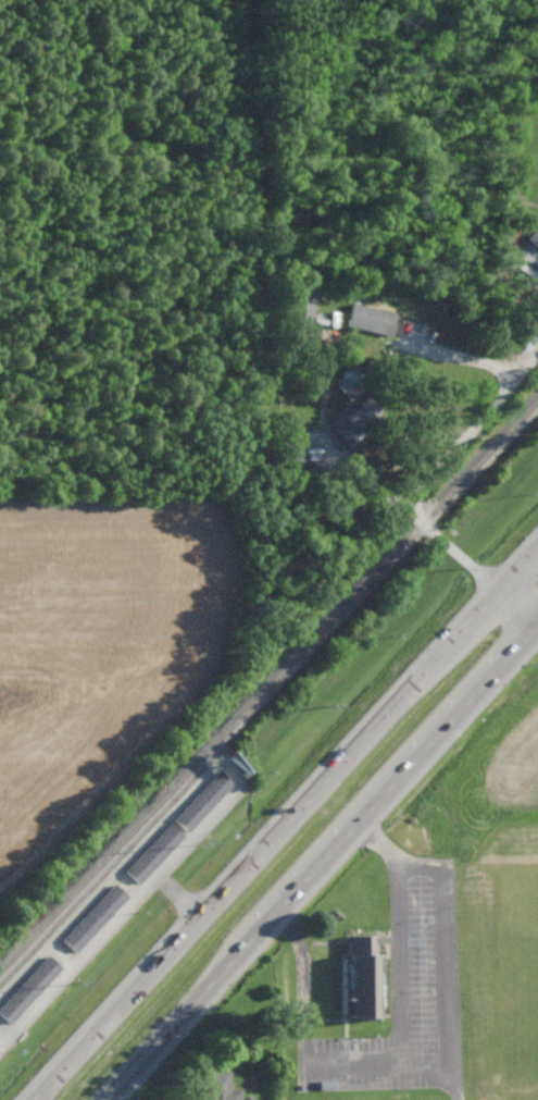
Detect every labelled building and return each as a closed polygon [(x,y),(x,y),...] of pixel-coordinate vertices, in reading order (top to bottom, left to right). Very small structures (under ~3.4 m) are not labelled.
[(537,248),(537,227),(528,238),(537,248)] [(317,291),(296,287),(288,324),(309,329),(317,291)] [(390,335),(346,325),(351,302),(396,312),(390,335)] [(351,444),(335,428),(346,417),(340,410),(348,403),(350,405),(354,400),(358,405),(367,395),(384,411),(351,444)] [(232,785),(219,772),(173,819),(187,832),(232,785)] [(139,885),(183,837),(168,824),(125,871),(139,885)] [(62,940),(76,953),(128,897),(113,884),(62,940)] [(374,936),(387,936),(387,943),(377,943),(378,957),(384,957),(384,1013),(377,1014),(377,1018),(350,1018),(350,1014),(342,1014),(342,959),(348,959),(348,936),(374,935),(374,936)] [(48,955),(0,1006),(0,1015),(9,1024),(62,969),(48,955)] [(207,1099),(258,1099),(258,1098),(242,1098),(242,1088),(231,1088),(231,1071),(207,1071),(207,1099)]
